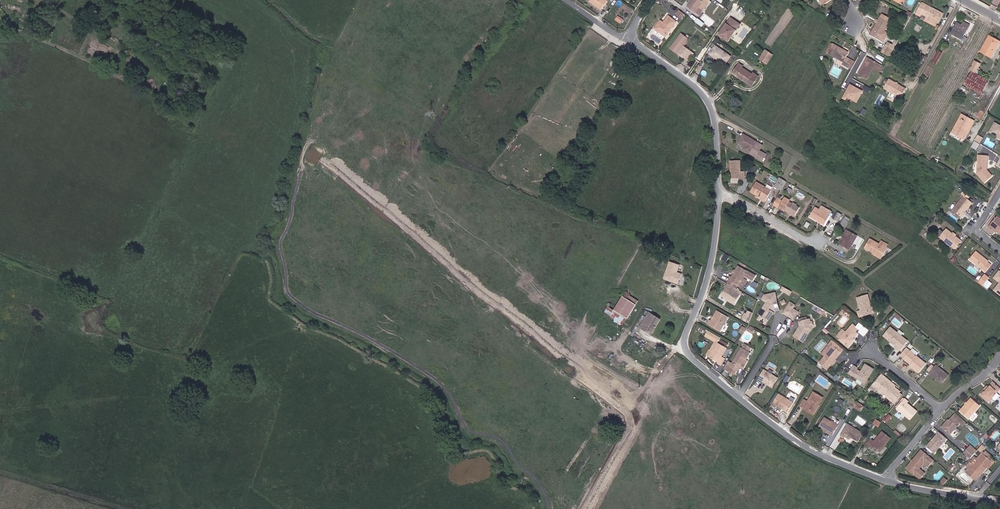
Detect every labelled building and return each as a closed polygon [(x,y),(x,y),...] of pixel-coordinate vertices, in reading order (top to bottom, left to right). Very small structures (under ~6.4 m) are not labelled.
[(608,1),(607,0),(590,0),(590,1),(602,9),(608,1)] [(695,13),(700,6),(704,9),(710,1),(709,0),(704,0),(703,0),(693,0),(687,7),(695,13)] [(933,9),(925,5),(921,13),(938,22),(943,14),(937,11),(936,12),(932,10),(933,9)] [(700,6),(695,13),(697,15),(701,10),(702,10),(704,9),(700,6)] [(681,18),(684,15),(678,10),(675,14),(681,18)] [(662,24),(659,22),(654,28),(660,32),(657,35),(663,39),(665,36),(676,22),(668,16),(663,22),(662,24)] [(719,35),(728,41),(740,25),(731,18),(719,35)] [(880,40),(884,32),(889,23),(880,18),(870,35),(880,40)] [(951,33),(961,39),(962,39),(969,25),(963,22),(961,25),(957,23),(951,33)] [(745,32),(742,30),(731,46),(735,48),(742,39),(741,38),(745,32)] [(684,46),(689,40),(681,34),(670,48),(678,54),(678,53),(680,54),(680,56),(683,58),(684,57),(688,60),(693,54),(684,46)] [(990,58),(995,51),(993,49),(998,41),(989,36),(980,52),(990,58)] [(846,57),(847,55),(840,50),(841,48),(833,44),(827,53),(843,62),(842,65),(846,67),(850,59),(846,57)] [(886,44),(882,53),(889,57),(894,48),(886,44)] [(731,56),(715,46),(709,54),(725,65),(731,56)] [(773,55),(765,50),(759,59),(767,64),(773,55)] [(942,53),(938,50),(932,62),(936,64),(942,53)] [(873,68),(876,62),(867,57),(858,74),(867,79),(873,68)] [(855,62),(850,59),(846,67),(851,69),(855,62)] [(980,64),(974,61),(969,70),(975,73),(980,64)] [(882,66),(876,62),(873,68),(880,72),(882,66)] [(732,74),(746,83),(747,81),(753,85),(758,76),(753,72),(752,74),(742,67),(743,66),(739,63),(732,74)] [(965,85),(980,93),(987,80),(971,72),(965,85)] [(889,80),(884,88),(890,92),(889,95),(895,99),(897,96),(901,98),(906,89),(889,80)] [(987,80),(980,93),(981,94),(988,81),(987,80)] [(974,122),(961,115),(952,133),(964,139),(974,122)] [(988,132),(999,139),(999,137),(994,134),(993,127),(995,122),(994,121),(988,132)] [(738,143),(745,147),(747,148),(745,150),(750,154),(751,153),(763,160),(766,154),(759,150),(763,145),(743,134),(738,143)] [(976,149),(979,144),(979,143),(976,142),(974,140),(971,146),(976,149)] [(987,156),(977,155),(976,173),(984,182),(991,175),(986,169),(987,156)] [(730,161),(731,172),(731,179),(736,178),(736,180),(745,180),(744,172),(741,172),(740,161),(730,161)] [(781,190),(787,181),(780,177),(775,186),(781,190)] [(761,198),(766,200),(771,190),(756,182),(750,192),(756,195),(755,197),(757,198),(759,197),(761,198)] [(961,217),(963,214),(965,212),(972,203),(967,199),(970,195),(964,190),(961,194),(963,196),(952,210),(961,217)] [(777,198),(773,204),(784,210),(784,209),(789,212),(791,214),(795,216),(799,208),(796,206),(797,205),(795,203),(794,204),(793,203),(792,204),(789,202),(789,201),(784,198),(783,201),(777,198)] [(820,221),(819,222),(824,225),(830,215),(815,207),(809,216),(817,221),(818,219),(820,221)] [(843,214),(837,211),(833,218),(839,221),(843,214)] [(993,231),(994,230),(998,233),(999,235),(999,220),(998,218),(989,229),(992,231),(993,231)] [(961,241),(955,236),(953,234),(946,229),(940,237),(955,249),(961,241)] [(846,230),(845,233),(846,234),(843,239),(840,245),(849,250),(857,236),(846,230)] [(866,248),(874,252),(880,256),(885,248),(886,248),(888,244),(882,241),(880,244),(871,239),(866,248)] [(880,256),(874,252),(873,253),(881,258),(886,249),(886,248),(885,248),(880,256)] [(988,262),(976,252),(970,260),(986,272),(991,266),(988,263),(988,262)] [(680,266),(671,262),(665,277),(678,283),(681,277),(676,276),(677,273),(680,266)] [(729,281),(728,284),(734,288),(736,285),(740,286),(743,280),(745,276),(753,281),(756,276),(739,266),(736,271),(734,274),(732,277),(731,277),(729,281)] [(985,276),(979,283),(983,287),(989,279),(985,276)] [(734,288),(728,284),(726,287),(726,288),(722,296),(726,299),(729,300),(728,301),(735,305),(740,296),(732,292),(734,288)] [(622,296),(628,299),(631,295),(625,291),(622,296)] [(604,312),(610,316),(613,311),(622,296),(617,293),(604,312)] [(774,299),(777,299),(776,295),(774,294),(765,295),(763,300),(767,302),(768,301),(770,300),(774,299)] [(873,311),(871,304),(869,295),(858,298),(862,311),(863,314),(873,311)] [(613,311),(626,319),(627,319),(636,305),(628,299),(622,296),(613,311)] [(777,299),(774,299),(770,300),(768,301),(767,302),(759,314),(768,320),(774,310),(779,309),(777,299)] [(873,303),(871,304),(873,311),(863,314),(862,311),(858,312),(860,318),(875,313),(873,303)] [(784,313),(789,316),(793,309),(788,306),(784,313)] [(793,309),(789,316),(793,319),(798,312),(793,309)] [(610,316),(621,323),(623,324),(626,319),(613,311),(610,316)] [(728,318),(717,311),(714,316),(714,318),(714,319),(712,320),(710,322),(709,321),(707,325),(720,332),(728,318)] [(649,312),(646,317),(649,319),(645,324),(643,322),(640,327),(651,334),(660,319),(649,312)] [(743,318),(750,322),(753,314),(748,312),(746,315),(744,314),(743,318)] [(807,320),(800,322),(799,322),(800,326),(794,336),(803,342),(811,329),(811,327),(810,322),(809,320),(807,320)] [(852,340),(854,338),(859,333),(857,331),(859,329),(854,324),(841,338),(849,346),(853,341),(852,340)] [(864,327),(861,331),(865,335),(869,331),(864,327)] [(909,340),(892,327),(885,336),(898,346),(897,348),(900,351),(909,340)] [(840,338),(847,331),(844,329),(838,336),(840,338)] [(719,341),(721,338),(708,331),(705,336),(715,342),(716,340),(719,341)] [(823,340),(816,347),(820,351),(827,344),(823,340)] [(833,346),(841,353),(844,350),(832,340),(821,353),(825,356),(833,346)] [(709,357),(717,343),(715,342),(706,356),(709,357)] [(727,349),(717,343),(709,357),(718,363),(717,364),(721,366),(725,359),(722,357),(727,349)] [(745,359),(747,360),(751,353),(749,352),(752,348),(745,344),(743,348),(742,347),(731,367),(732,367),(729,371),(734,374),(737,370),(738,371),(740,368),(745,359)] [(841,353),(833,346),(825,356),(819,363),(827,370),(841,353)] [(927,364),(907,348),(902,355),(905,358),(904,358),(912,365),(914,366),(913,367),(920,373),(927,364)] [(748,361),(747,360),(745,359),(740,368),(743,370),(748,361)] [(873,369),(865,364),(860,372),(856,369),(857,367),(854,365),(849,373),(865,383),(873,369)] [(937,368),(932,364),(928,369),(933,373),(937,368)] [(939,366),(937,368),(933,373),(932,374),(943,383),(949,374),(939,366)] [(778,379),(764,370),(758,381),(762,383),(762,382),(772,388),(778,379)] [(878,375),(893,387),(896,385),(881,372),(878,375)] [(878,375),(872,383),(893,400),(899,392),(893,387),(878,375)] [(985,390),(981,396),(989,402),(999,389),(999,388),(993,382),(988,387),(989,388),(987,390),(985,390)] [(814,411),(818,405),(823,397),(814,391),(808,401),(804,399),(800,406),(803,408),(804,406),(814,411)] [(895,403),(901,395),(899,393),(893,400),(892,401),(895,403)] [(793,403),(779,394),(772,406),(776,408),(777,407),(787,413),(793,403)] [(847,403),(854,407),(857,402),(850,398),(847,403)] [(919,411),(914,407),(913,408),(907,405),(909,403),(910,402),(906,399),(898,409),(912,420),(919,411)] [(971,399),(967,404),(966,406),(960,412),(969,419),(980,406),(971,399)] [(819,405),(818,405),(814,411),(804,406),(803,408),(803,409),(813,415),(819,405)] [(965,423),(955,414),(948,422),(946,424),(945,423),(941,428),(950,435),(960,424),(962,426),(965,423)] [(832,435),(837,427),(830,423),(831,422),(824,418),(819,427),(832,435)] [(849,439),(851,437),(851,436),(853,437),(852,438),(858,442),(862,434),(847,425),(840,436),(844,438),(845,437),(849,439)] [(879,452),(884,446),(890,439),(882,432),(874,442),(870,439),(866,444),(869,447),(871,445),(879,452)] [(947,439),(939,433),(926,448),(934,454),(947,439)] [(970,459),(975,453),(969,447),(963,453),(970,459)] [(928,468),(934,461),(921,451),(906,470),(913,476),(914,475),(920,480),(925,475),(919,470),(924,464),(928,468)] [(984,451),(982,454),(991,461),(986,468),(988,469),(994,462),(989,457),(990,456),(984,451)] [(966,466),(969,469),(978,477),(986,468),(991,461),(982,454),(977,460),(973,457),(966,466)] [(978,477),(969,469),(967,472),(976,480),(978,477)]
